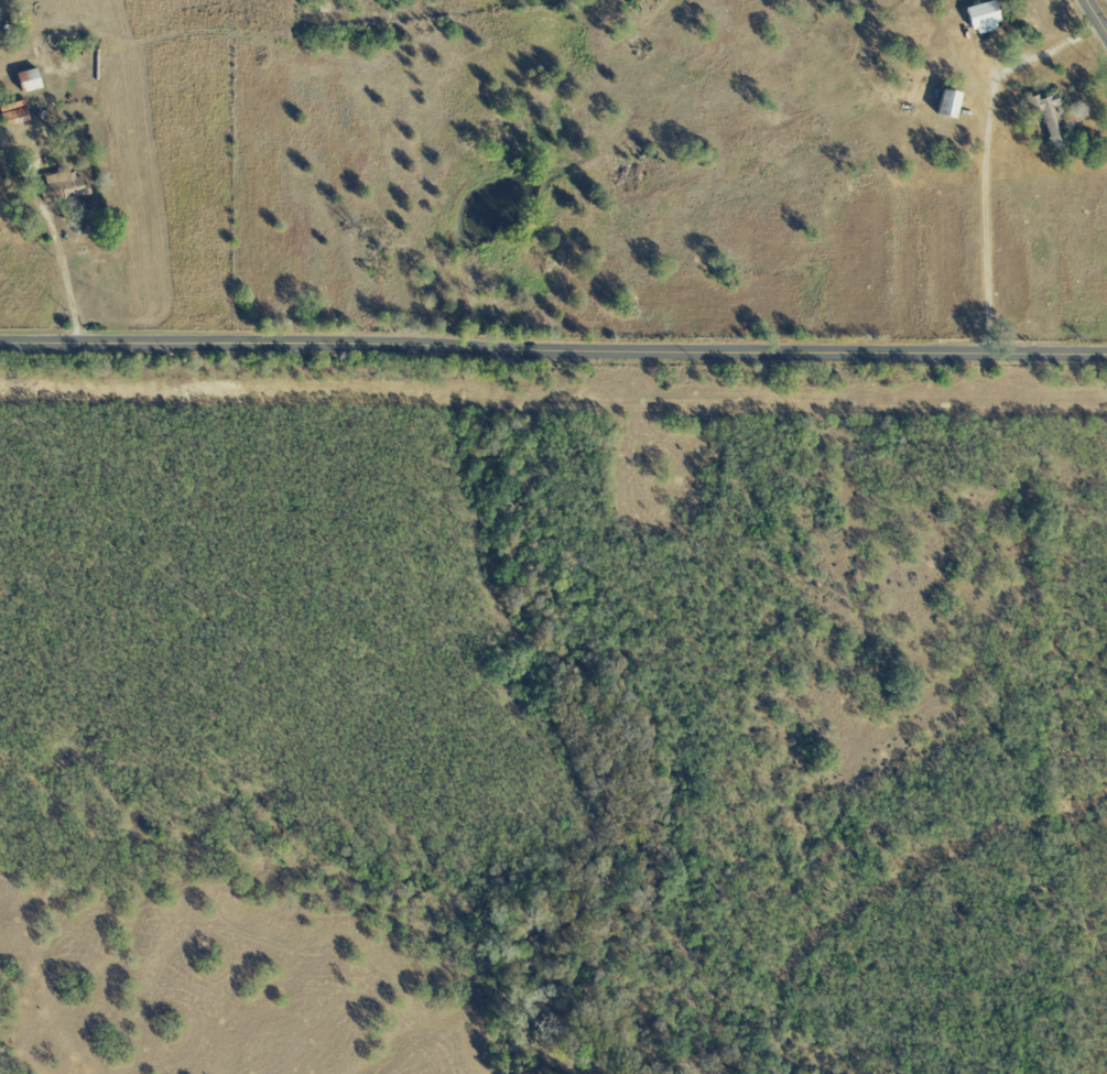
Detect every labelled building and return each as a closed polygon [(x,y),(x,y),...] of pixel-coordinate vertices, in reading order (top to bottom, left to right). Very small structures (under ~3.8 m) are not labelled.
[(973,37),(1000,29),(993,1),(965,9),(973,37)] [(16,73),(19,93),(39,90),(36,70),(16,73)] [(1048,141),(1062,137),(1054,108),(1059,106),(1055,95),(1038,100),(1037,96),(1028,99),(1033,114),(1040,112),(1048,141)] [(68,201),(68,206),(77,205),(76,196),(83,195),(80,173),(43,177),(44,186),(39,186),(41,204),(68,201)]
